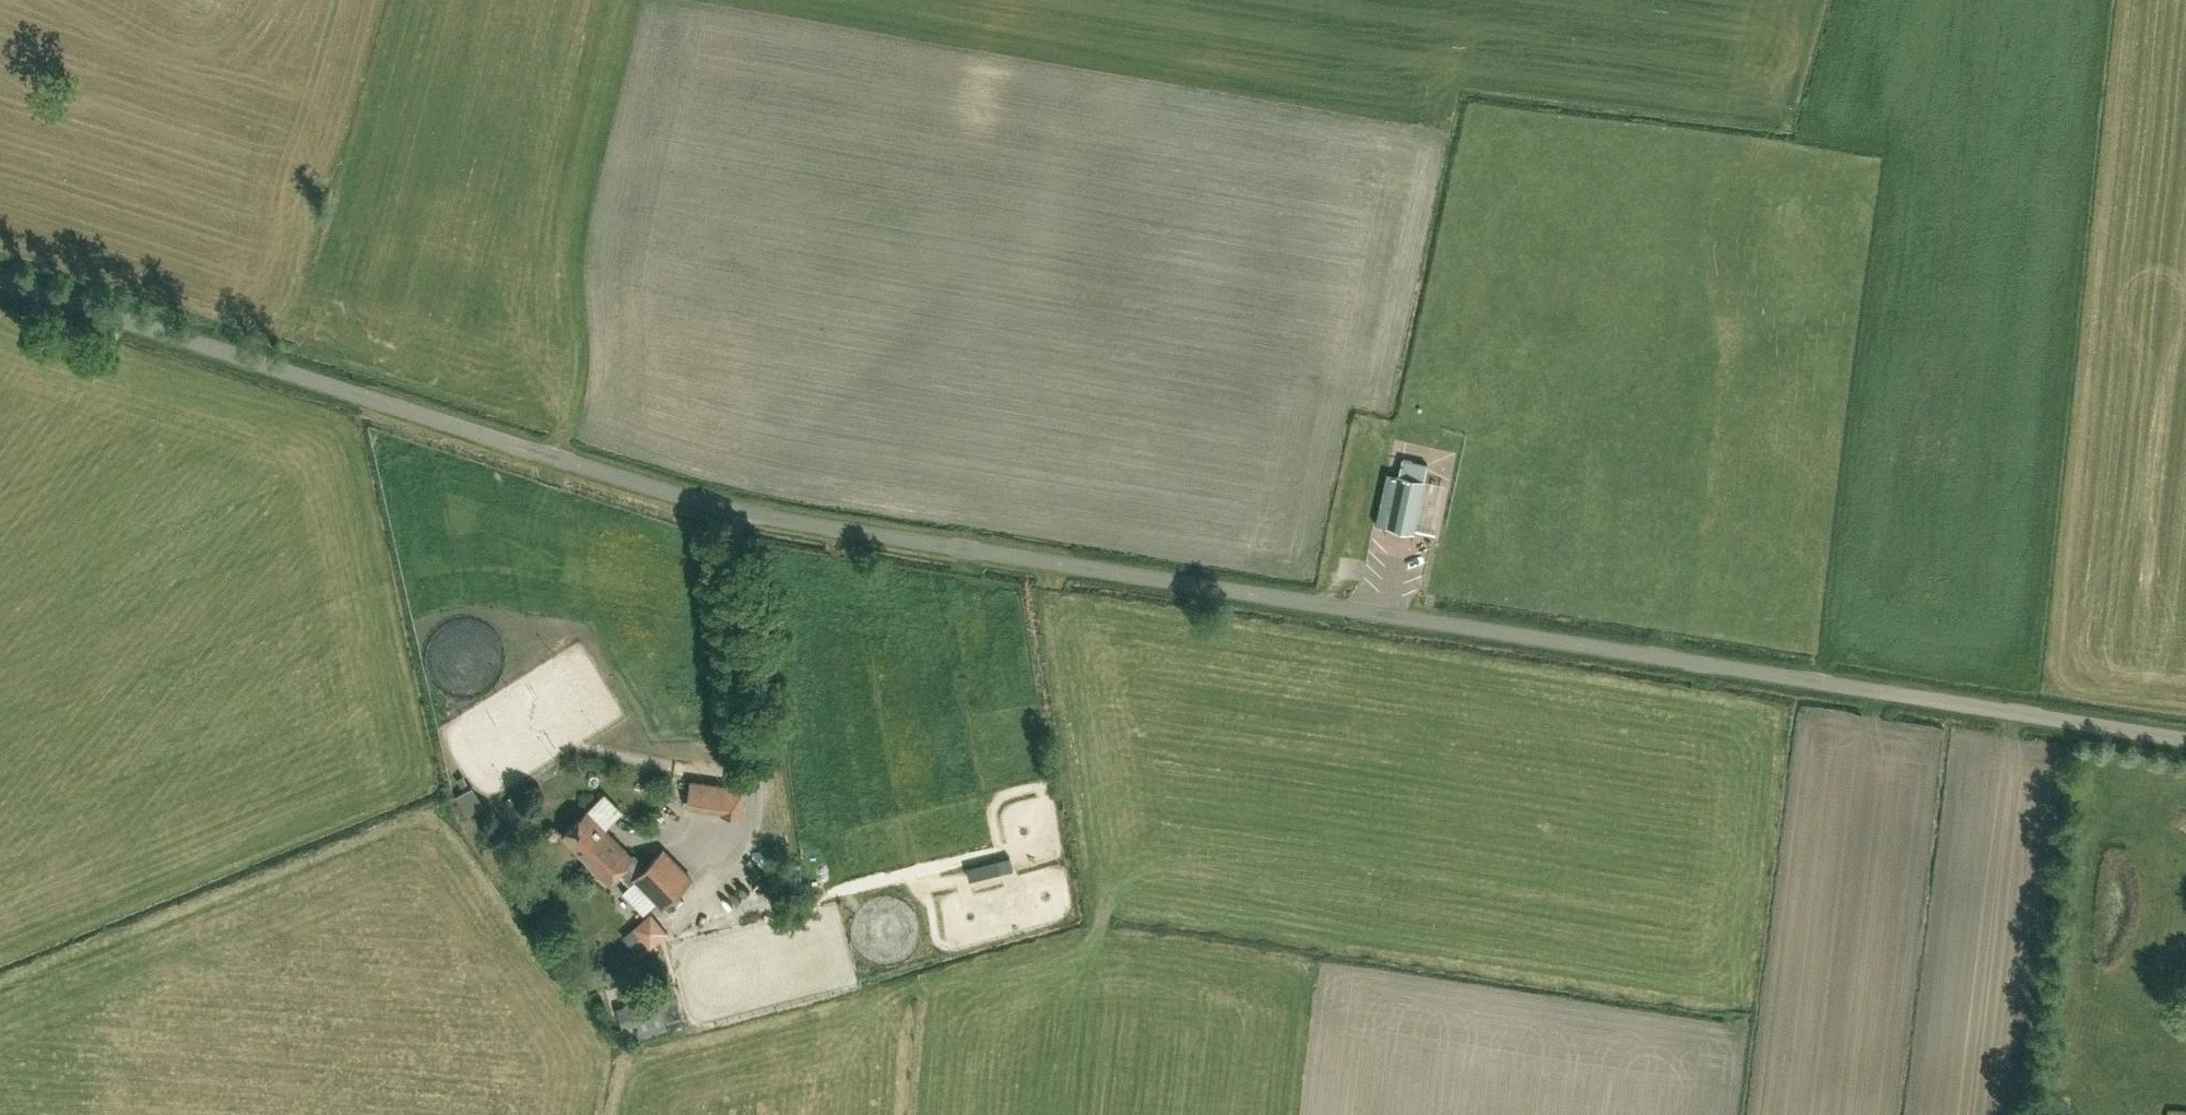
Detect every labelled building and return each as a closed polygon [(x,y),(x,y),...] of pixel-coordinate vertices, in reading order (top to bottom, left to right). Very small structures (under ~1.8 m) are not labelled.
[(1424,481),(1428,466),(1402,460),(1397,477),(1387,475),(1378,524),(1387,526),(1413,531),(1424,481)] [(747,787),(693,782),(690,805),(724,809),(724,813),(744,815),(747,787)] [(475,786),(461,790),(465,803),(479,799),(475,786)] [(587,810),(562,835),(587,861),(604,844),(610,851),(619,842),(606,828),(587,810)] [(604,844),(587,861),(607,881),(618,870),(629,882),(633,879),(646,866),(646,865),(634,853),(632,855),(619,842),(610,851),(604,844)] [(646,866),(633,879),(655,901),(662,908),(677,893),(692,878),(663,849),(646,865),(646,866)] [(745,926),(731,898),(708,910),(722,938),(745,926)] [(792,901),(772,909),(778,922),(797,913),(792,901)] [(653,940),(670,924),(650,903),(633,919),(653,940)] [(666,1021),(662,1007),(620,1020),(627,1040),(668,1028),(666,1021)]
